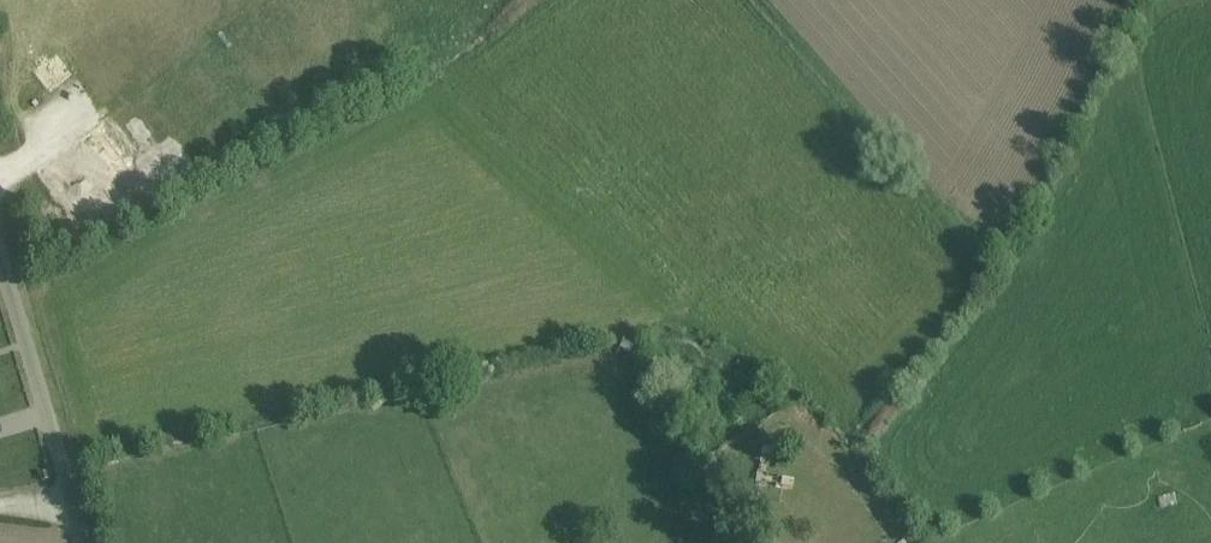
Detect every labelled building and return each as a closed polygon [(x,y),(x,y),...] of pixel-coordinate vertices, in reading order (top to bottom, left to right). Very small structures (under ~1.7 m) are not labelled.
[(57,53),(34,71),(47,87),(70,69),(57,53)] [(93,140),(48,174),(92,230),(113,214),(104,202),(127,184),(93,140)]
